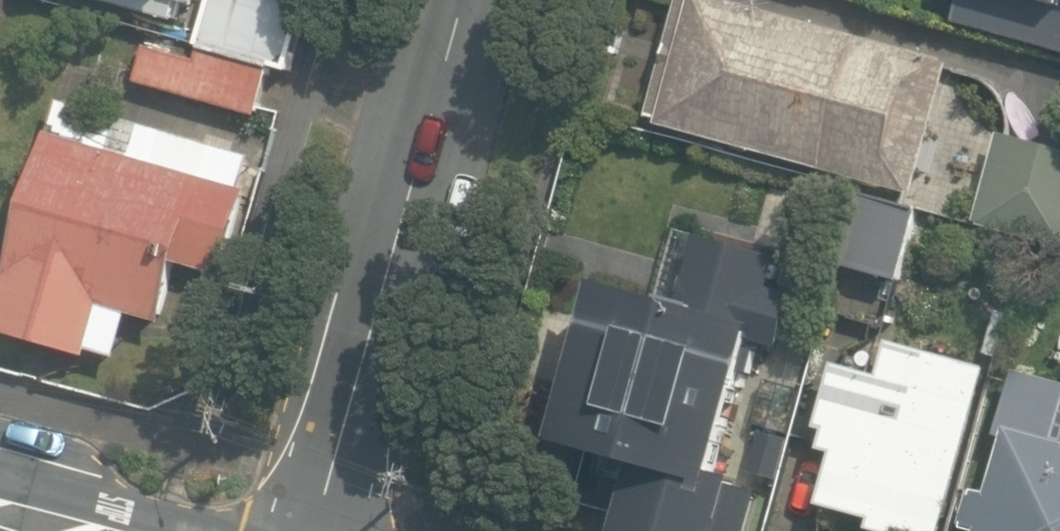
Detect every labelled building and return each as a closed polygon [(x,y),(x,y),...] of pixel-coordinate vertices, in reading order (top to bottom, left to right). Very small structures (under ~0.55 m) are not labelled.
[(132,80),(256,114),(281,20),(210,0),(200,0),(189,42),(146,31),(132,80)] [(917,193),(953,62),(728,0),(683,0),(651,120),(917,193)] [(1059,51),(1059,0),(876,0),(875,2),(1059,51)] [(121,358),(134,313),(172,324),(189,264),(230,276),(255,189),(248,187),(257,157),(58,101),(0,305),(0,331),(92,357),(94,351),(121,358)] [(1059,245),(1059,149),(1002,133),(978,223),(1059,245)] [(846,267),(903,282),(922,210),(865,195),(846,267)] [(594,290),(554,445),(615,461),(610,481),(660,494),(666,472),(720,485),(759,334),(787,341),(799,293),(777,287),(787,250),(703,228),(685,298),(673,295),(669,309),(594,290)] [(893,530),(942,530),(990,362),(890,335),(880,369),(835,356),(816,422),(825,425),(820,444),(833,448),(819,500),(871,515),(868,524),(893,530)] [(1018,369),(999,436),(1006,438),(993,490),(979,487),(973,490),(965,522),(968,529),(976,530),(1059,530),(1059,380),(1018,369)]
